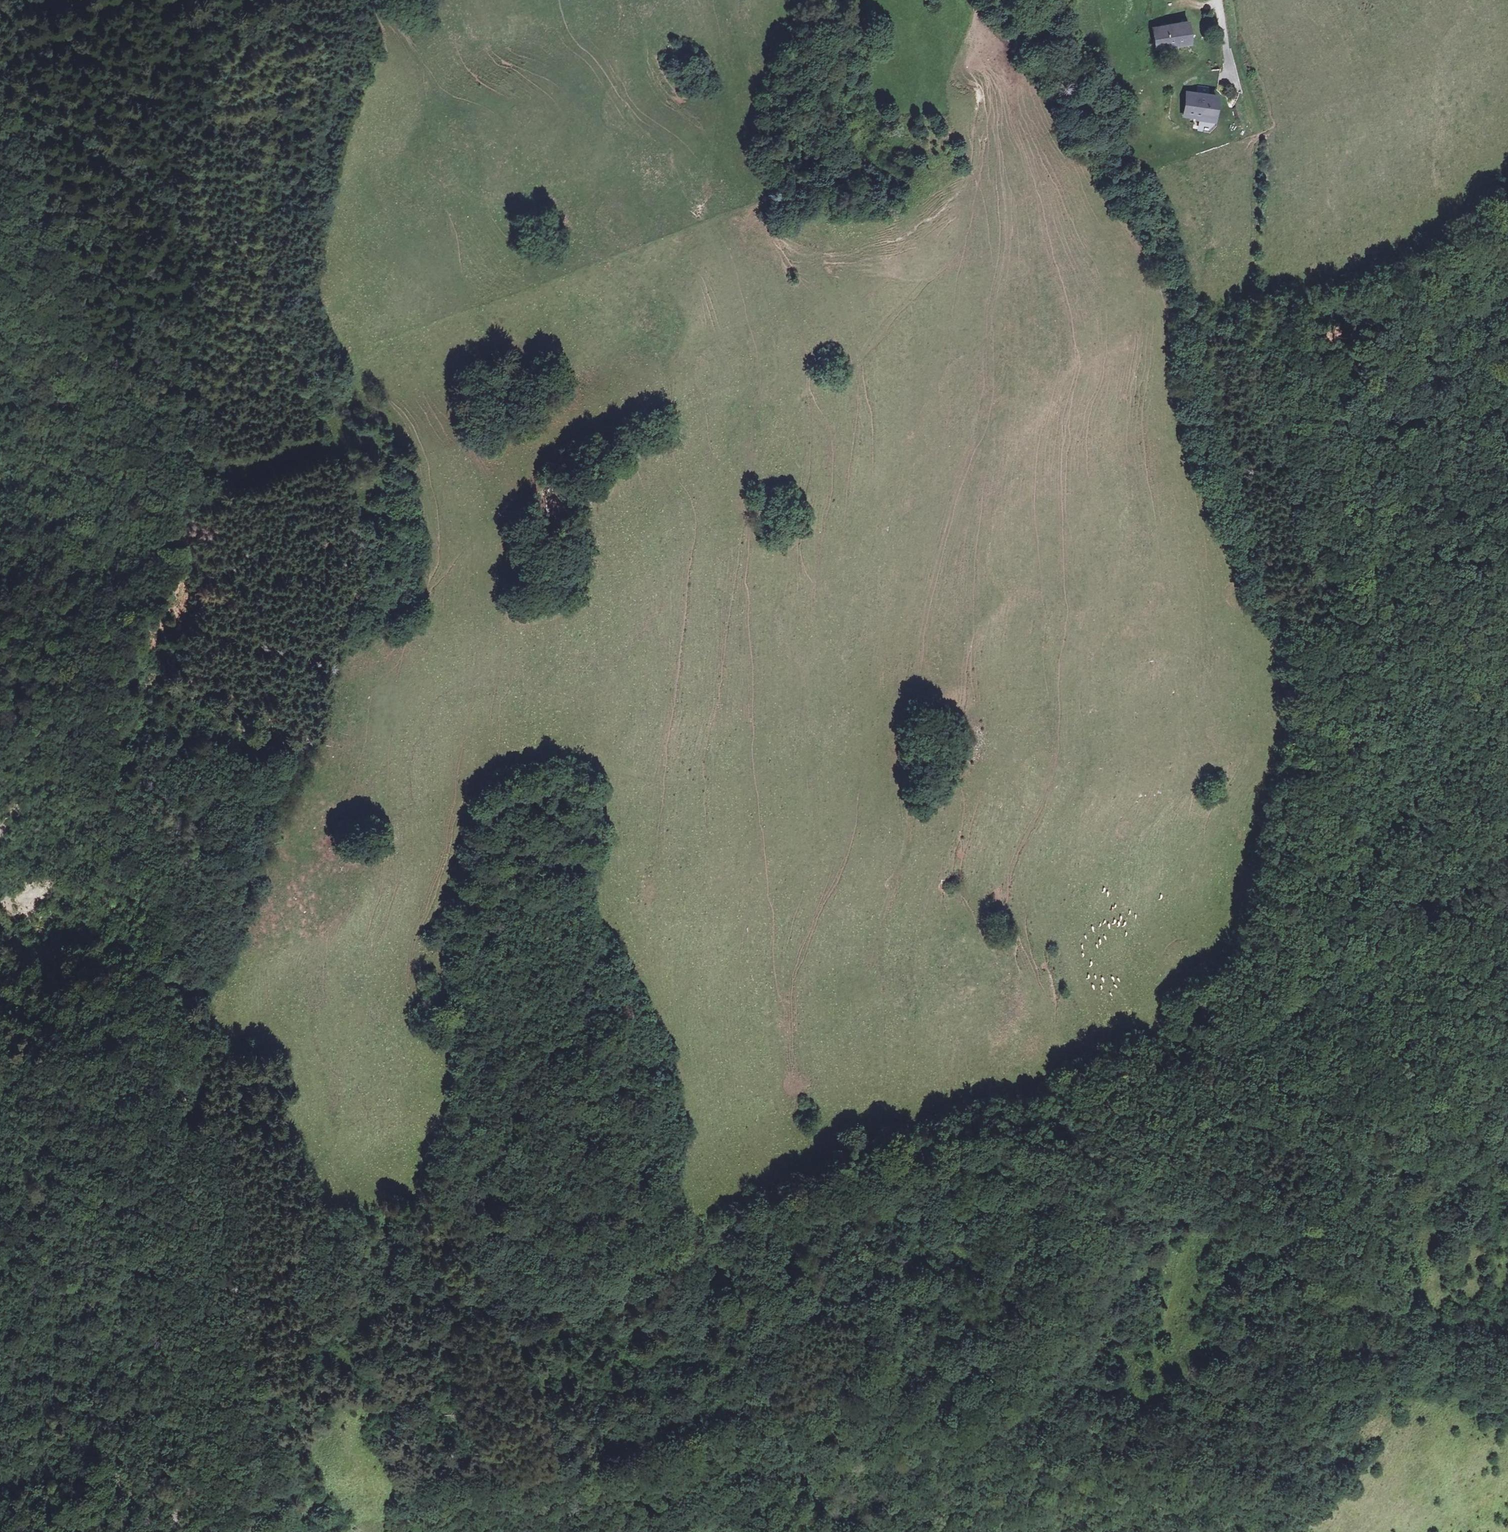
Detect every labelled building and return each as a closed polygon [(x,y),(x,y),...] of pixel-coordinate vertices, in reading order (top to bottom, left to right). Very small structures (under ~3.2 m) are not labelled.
[(1185,20),(1154,25),(1158,47),(1189,41),(1185,20)] [(1192,92),(1182,89),(1176,111),(1189,115),(1189,116),(1190,117),(1203,121),(1205,115),(1210,97),(1200,94),(1202,87),(1212,90),(1217,70),(1201,66),(1195,85),(1194,85),(1192,92)] [(1190,117),(1189,119),(1205,124),(1208,116),(1205,115),(1203,121),(1190,117)] [(1189,119),(1187,126),(1198,130),(1205,124),(1189,119)]
